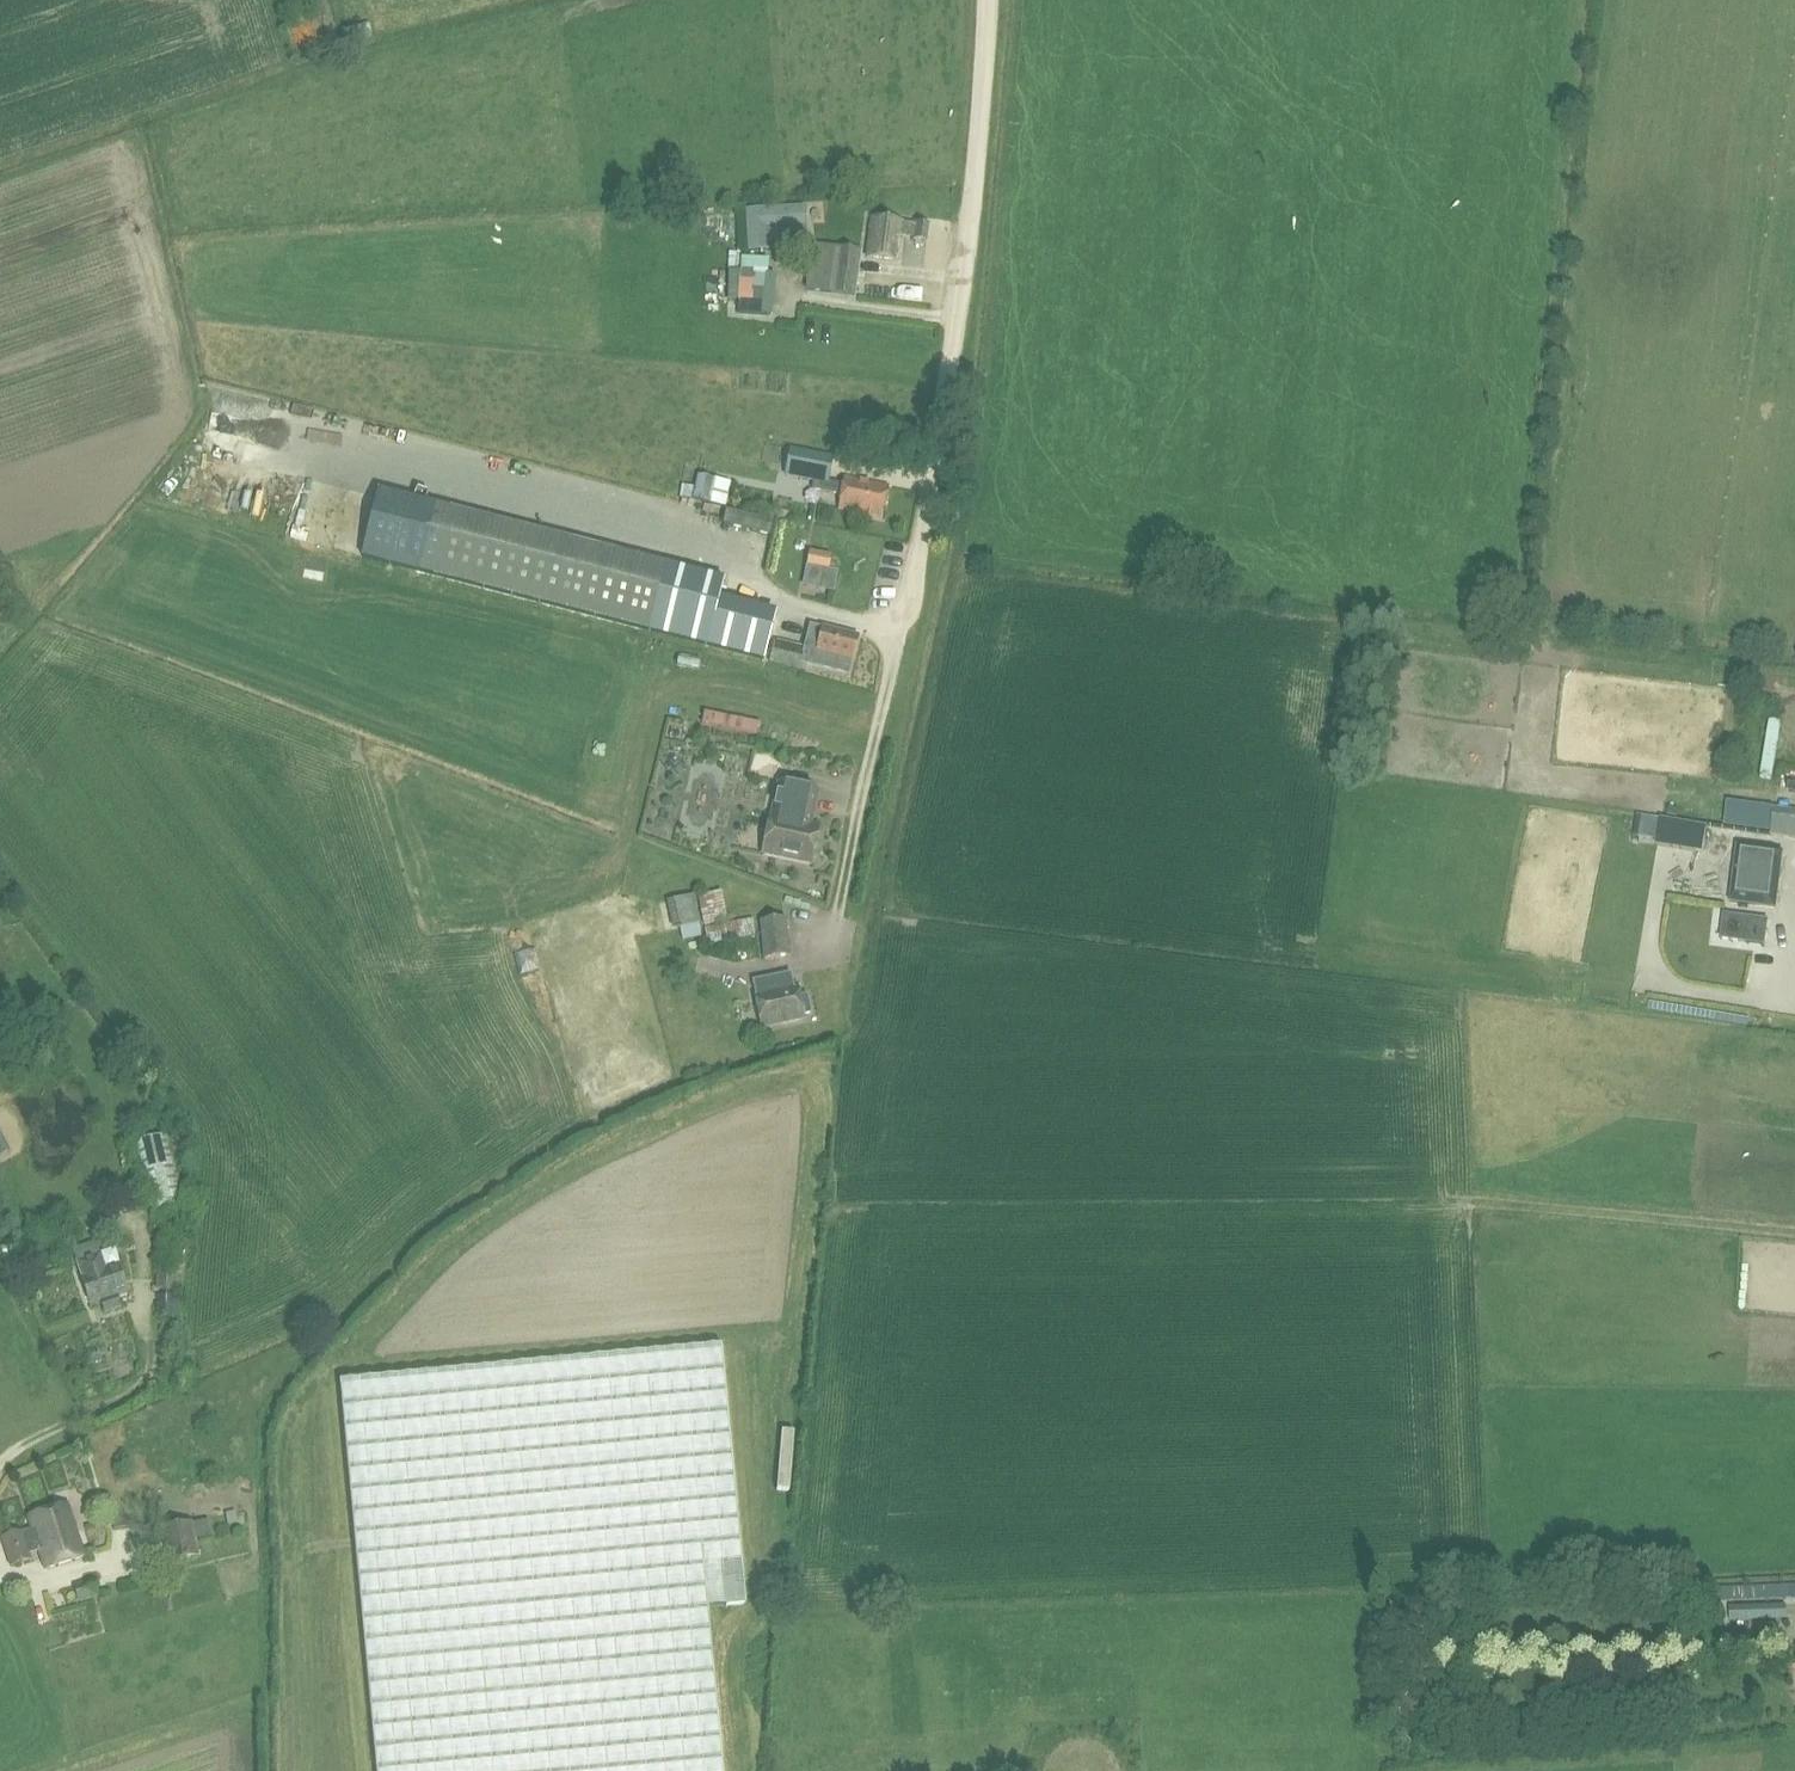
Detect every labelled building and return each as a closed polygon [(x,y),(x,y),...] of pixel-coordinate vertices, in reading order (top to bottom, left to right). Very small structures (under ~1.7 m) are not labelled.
[(744,210),(747,251),(769,249),(767,230),(786,229),(786,237),(807,235),(805,206),(744,210)] [(911,239),(927,241),(928,223),(914,222),(914,223),(903,222),(870,218),(865,256),(899,260),(902,236),(911,237),(911,239)] [(817,245),(801,244),(798,270),(807,271),(805,289),(830,291),(830,293),(854,297),(862,250),(836,247),(835,248),(817,245)] [(811,489),(841,495),(838,509),(880,517),(887,484),(844,476),(843,483),(828,480),(832,455),(789,448),(784,475),(812,480),(811,489)] [(678,496),(724,506),(730,481),(697,474),(694,487),(681,484),(678,496)] [(666,556),(427,500),(411,569),(650,625),(666,556)] [(720,508),(712,545),(745,552),(753,515),(720,508)] [(833,555),(811,551),(809,565),(831,568),(833,555)] [(708,641),(723,580),(665,566),(651,627),(708,641)] [(760,659),(765,640),(769,625),(742,618),(733,652),(760,659)] [(789,646),(765,640),(760,659),(803,670),(805,662),(812,664),(812,665),(847,674),(857,637),(809,624),(803,650),(789,646)] [(778,818),(769,815),(760,854),(809,865),(817,826),(803,823),(805,814),(810,815),(815,791),(778,783),(773,807),(780,808),(778,818)] [(1773,807),(1770,834),(1794,838),(1794,809),(1773,807)] [(1782,851),(1737,846),(1731,902),(1776,907),(1782,851)] [(696,895),(703,926),(727,921),(720,891),(696,895)] [(699,923),(693,895),(665,901),(672,930),(699,923)] [(1756,912),(1728,908),(1725,936),(1752,939),(1756,912)] [(707,946),(755,936),(751,918),(703,927),(707,946)] [(788,958),(784,918),(757,921),(762,959),(788,958)] [(809,950),(809,932),(791,933),(792,951),(809,950)] [(795,984),(793,985),(790,972),(752,981),(754,993),(752,994),(760,1027),(803,1018),(802,1015),(811,1013),(807,995),(798,997),(795,984)] [(134,1140),(153,1216),(183,1208),(164,1133),(134,1140)] [(120,1308),(116,1295),(126,1292),(116,1264),(105,1268),(99,1253),(76,1261),(81,1277),(79,1277),(89,1305),(98,1302),(102,1314),(120,1308)] [(184,1261),(159,1258),(155,1288),(180,1292),(184,1261)] [(156,1295),(154,1316),(169,1318),(172,1297),(156,1295)] [(339,1383),(375,1770),(723,1770),(708,1610),(746,1607),(721,1347),(339,1383)] [(22,1531),(21,1530),(0,1537),(0,1541),(9,1567),(30,1560),(28,1554),(37,1550),(44,1569),(83,1556),(66,1504),(27,1517),(30,1529),(22,1531)] [(159,1528),(167,1563),(198,1556),(194,1539),(210,1536),(207,1519),(191,1523),(191,1521),(159,1528)] [(72,1586),(77,1602),(98,1596),(94,1580),(72,1586)]
